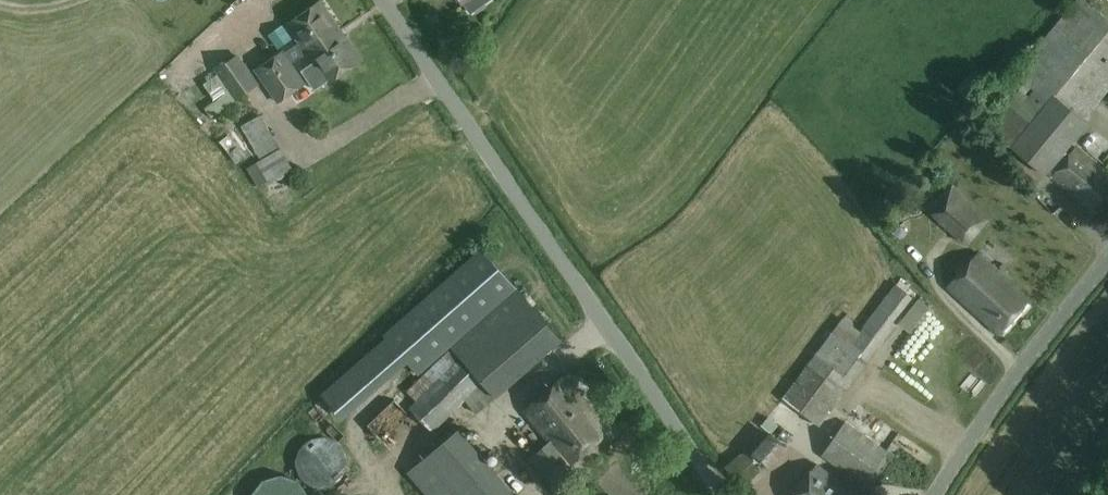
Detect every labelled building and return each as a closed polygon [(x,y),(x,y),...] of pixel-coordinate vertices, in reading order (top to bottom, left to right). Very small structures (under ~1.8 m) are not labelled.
[(282,51),(255,70),(265,85),(292,67),(291,64),(306,54),(342,29),(324,3),(321,0),(286,24),(288,28),(298,42),(283,53),(282,51)] [(462,2),(462,1),(470,12),(487,0),(461,0),(462,2)] [(1071,154),(1066,150),(1089,122),(1085,119),(1107,91),(1107,17),(1087,0),(1076,0),(1020,66),(1021,67),(978,120),(986,127),(1010,146),(1002,155),(1036,187),(1046,175),(1050,178),(1052,176),(1098,214),(1107,202),(1107,174),(1076,147),(1071,154)] [(312,62),(301,69),(314,88),(325,81),(326,83),(362,58),(342,29),(306,54),(312,62)] [(200,69),(215,58),(208,48),(193,60),(200,69)] [(238,55),(217,70),(230,90),(236,98),(258,84),(238,55)] [(292,67),(265,85),(276,101),(303,82),(292,67)] [(230,90),(205,107),(211,116),(236,98),(230,90)] [(261,114),(241,126),(261,159),(257,162),(269,181),(270,183),(278,178),(278,179),(294,169),(261,114)] [(952,183),(928,208),(967,245),(990,219),(952,183)] [(419,374),(517,287),(482,248),(384,334),(386,337),(408,362),(419,374)] [(999,333),(1029,300),(978,253),(948,286),(999,333)] [(843,317),(834,328),(782,397),(819,426),(851,382),(916,298),(895,283),(862,327),(863,327),(860,330),(843,317)] [(451,346),(451,347),(482,382),(495,397),(536,363),(521,345),(548,322),(517,288),(451,346)] [(536,363),(563,339),(548,322),(521,345),(536,363)] [(408,362),(386,337),(321,394),(343,419),(408,362)] [(464,400),(482,382),(451,347),(446,352),(456,363),(417,403),(410,410),(431,432),(464,400)] [(456,363),(446,352),(406,393),(417,403),(456,363)] [(555,476),(610,429),(563,375),(523,409),(550,440),(529,459),(540,472),(546,466),(555,476)] [(464,400),(476,414),(495,397),(482,382),(464,400)] [(370,417),(401,446),(420,426),(389,397),(370,417)] [(768,416),(761,425),(771,433),(779,425),(768,416)] [(841,482),(816,464),(793,494),(858,494),(851,489),(857,481),(864,486),(888,450),(846,420),(820,455),(847,474),(841,482)] [(514,494),(459,430),(409,472),(428,494),(513,494),(514,494)] [(299,450),(296,460),(299,472),(305,481),(314,486),(325,488),(336,484),(344,474),(347,464),(346,455),(342,446),(333,440),(322,436),(312,438),(305,443),(299,450)] [(742,487),(762,471),(744,449),(724,466),(742,487)] [(251,494),(310,494),(300,480),(281,474),(263,479),(251,494)] [(589,484),(604,494),(606,494),(611,488),(595,476),(589,484)] [(588,486),(580,494),(598,494),(588,486)]
